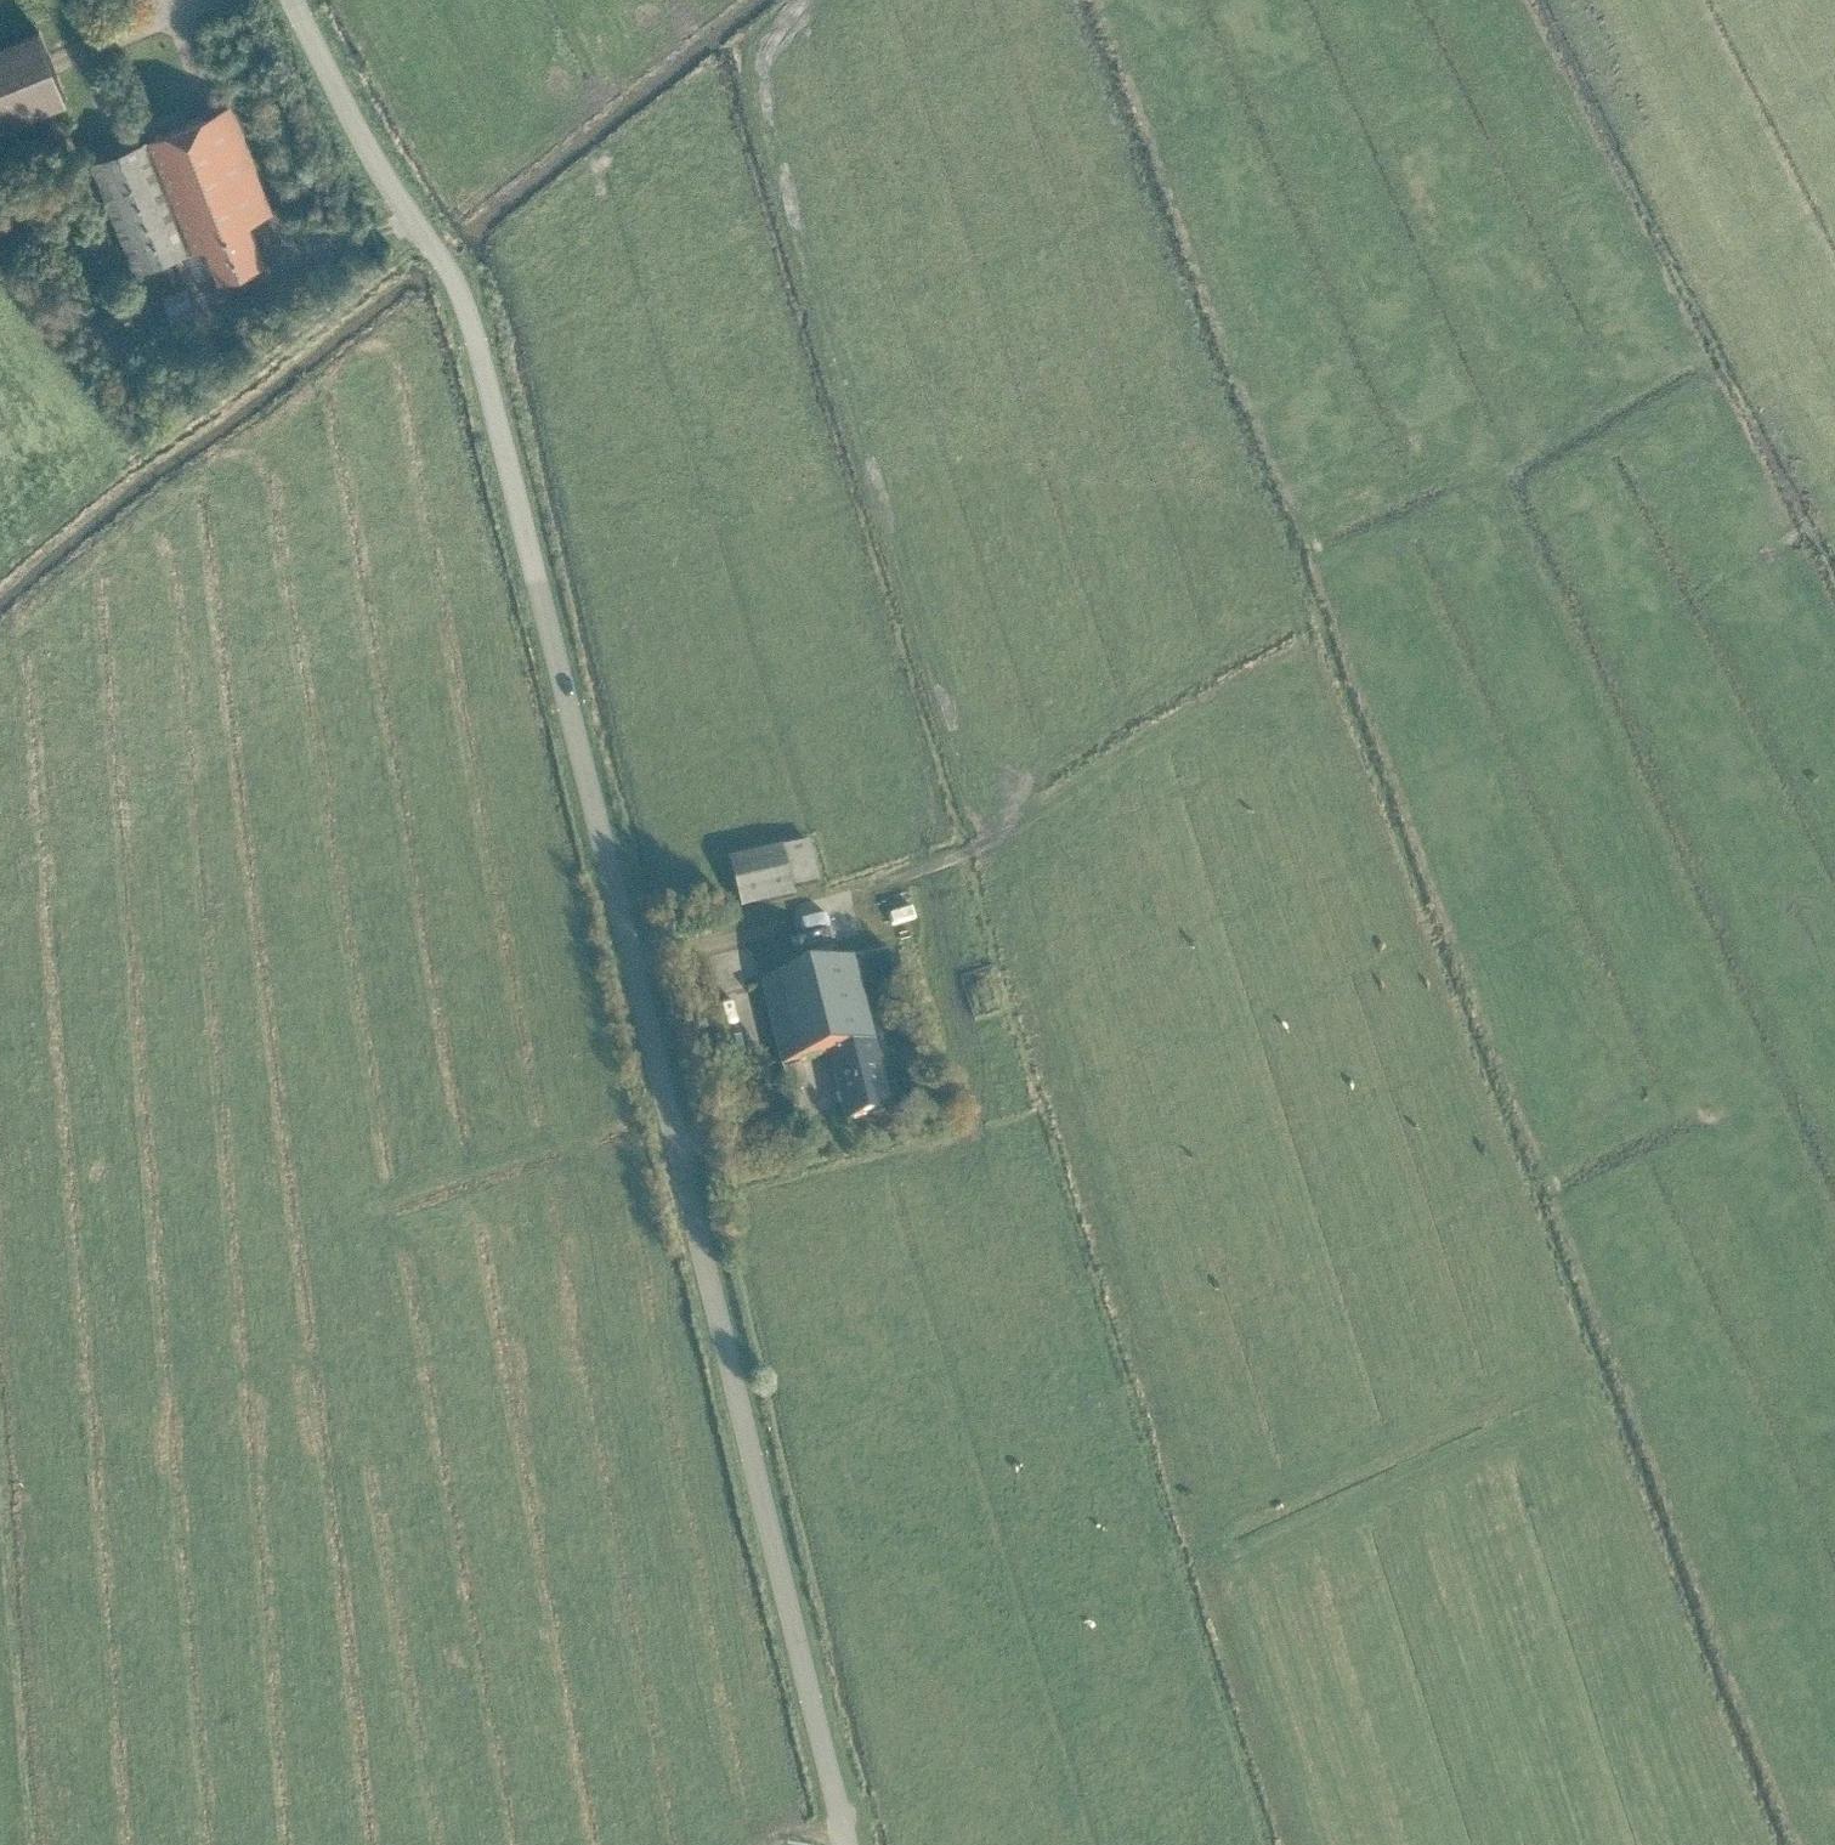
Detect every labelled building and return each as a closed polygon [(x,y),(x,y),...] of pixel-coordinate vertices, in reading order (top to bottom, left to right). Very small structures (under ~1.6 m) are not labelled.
[(0,35),(0,124),(59,101),(29,24),(0,35)] [(233,104),(86,161),(127,267),(187,244),(200,278),(251,259),(235,218),(272,204),(233,104)] [(814,844),(730,862),(741,912),(800,899),(798,890),(822,885),(814,844)] [(894,948),(760,982),(781,1067),(830,1054),(876,1043),(863,991),(902,981),(894,948)] [(897,1117),(876,1043),(830,1054),(849,1129),(897,1117)]
